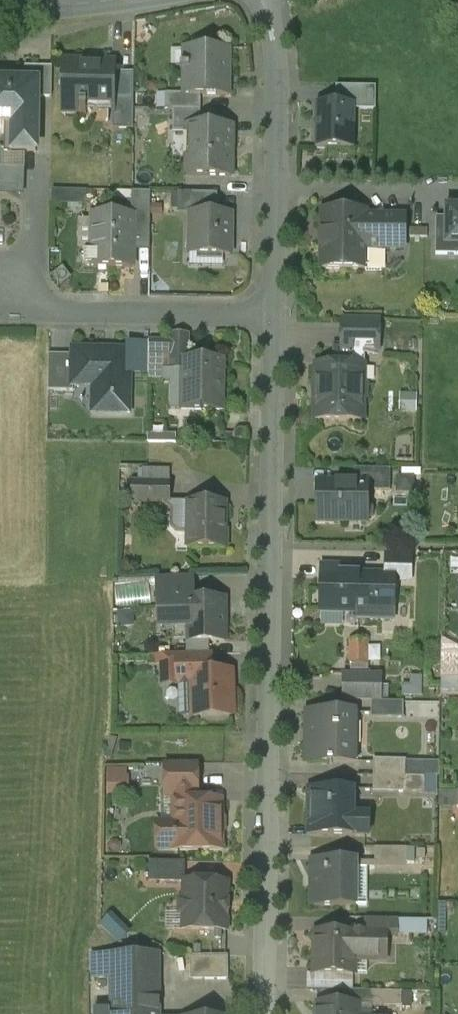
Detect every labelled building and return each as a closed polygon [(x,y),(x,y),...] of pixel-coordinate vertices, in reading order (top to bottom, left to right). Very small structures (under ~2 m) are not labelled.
[(229,49),(189,49),(189,66),(181,66),(181,71),(185,71),(185,93),(185,96),(199,97),(229,96),(229,49)] [(84,64),(62,64),(63,113),(80,112),(80,117),(86,117),(87,105),(113,105),(115,105),(115,98),(116,62),(112,62),(112,65),(84,65),(84,64)] [(52,69),(38,68),(38,82),(38,99),(52,99),(52,69)] [(0,82),(0,123),(16,123),(15,152),(37,152),(38,99),(38,82),(0,82)] [(185,93),(165,93),(165,109),(172,109),(200,110),(199,97),(185,96),(185,93)] [(134,98),(115,98),(115,105),(113,105),(113,130),(134,130),(134,98)] [(355,105),(316,104),(316,149),(355,150),(355,105)] [(200,110),(172,109),(171,135),(187,134),(187,127),(200,126),(200,110)] [(232,126),(200,126),(187,127),(187,134),(191,133),(190,157),(186,157),(185,177),(230,177),(232,126)] [(55,190),(55,203),(95,203),(95,190),(55,190)] [(215,195),(190,195),(191,209),(215,208),(215,195)] [(444,206),(444,248),(457,248),(457,206),(444,206)] [(151,210),(132,210),(132,217),(132,246),(150,246),(151,210)] [(366,213),(322,213),(322,268),(365,269),(366,249),(381,249),(404,249),(404,217),(366,217),(366,213)] [(232,215),(190,215),(190,256),(232,256),(232,215)] [(132,217),(93,217),(94,269),(132,269),(132,246),(132,217)] [(381,249),(366,249),(365,269),(365,271),(381,271),(381,249)] [(379,322),(343,322),(342,348),(336,348),(336,366),(362,366),(362,368),(364,368),(365,351),(378,351),(379,322)] [(92,386),(92,414),(130,414),(130,351),(73,351),(73,356),(73,386),(92,386)] [(73,386),(73,356),(49,356),(49,391),(73,391),(73,386)] [(164,359),(148,359),(148,383),(163,384),(164,359)] [(224,361),(181,361),(180,411),(224,411),(224,361)] [(336,366),(317,366),(317,400),(315,400),(315,420),(362,420),(362,402),(366,398),(366,386),(362,382),(362,368),(362,366),(336,366)] [(391,470),(354,469),(354,483),(368,483),(368,491),(390,492),(391,470)] [(172,471),(143,471),(143,483),(171,484),(172,471)] [(354,483),(318,482),(317,523),(367,524),(367,523),(373,518),(373,509),(367,504),(368,491),(368,483),(354,483)] [(143,483),(133,483),(133,503),(171,503),(171,484),(143,483)] [(224,505),(188,503),(186,548),(227,550),(228,531),(223,531),(224,505)] [(361,567),(322,566),(321,610),(358,611),(358,619),(393,620),(395,576),(360,575),(361,567)] [(193,578),(157,579),(157,603),(185,602),(185,601),(193,601),(193,578)] [(185,601),(185,602),(157,603),(158,628),(185,627),(186,643),(224,642),(223,600),(193,601),(185,601)] [(367,640),(351,640),(350,664),(367,664),(367,640)] [(210,655),(177,656),(178,680),(178,688),(193,687),(192,675),(210,675),(210,655)] [(177,656),(161,656),(162,681),(178,680),(177,656)] [(210,675),(192,675),(193,687),(194,717),(231,716),(230,674),(210,675)] [(380,674),(344,674),(344,702),(371,702),(380,702),(380,674)] [(193,687),(178,688),(179,718),(194,717),(193,687)] [(380,702),(371,702),(371,718),(403,719),(403,703),(380,702)] [(355,714),(307,713),(306,763),(330,764),(329,766),(332,766),(332,764),(354,764),(354,763),(353,763),(353,715),(355,715),(355,714)] [(405,761),(373,760),(373,776),(405,777),(405,761)] [(410,760),(410,773),(441,774),(442,761),(410,760)] [(197,764),(165,765),(165,795),(167,795),(174,795),(196,795),(197,794),(197,764)] [(110,766),(110,795),(132,795),(132,765),(110,766)] [(405,777),(373,776),(373,792),(405,793),(405,777)] [(353,790),(310,790),(309,835),(352,836),(352,835),(369,836),(369,817),(353,817),(353,790)] [(196,802),(196,795),(174,795),(174,825),(161,826),(157,830),(157,845),(161,849),(175,849),(175,851),(221,850),(221,834),(223,832),(223,820),(220,818),(220,802),(196,802)] [(406,849),(374,848),(374,864),(406,865),(406,849)] [(185,863),(148,862),(148,883),(185,884),(185,863)] [(356,862),(312,862),(312,907),(355,908),(356,862)] [(185,884),(184,900),(181,903),(181,913),(184,917),(191,917),(191,931),(226,932),(226,884),(185,884)] [(121,944),(133,933),(115,913),(103,925),(121,944)] [(398,921),(366,920),(366,936),(386,936),(398,936),(398,935),(398,921)] [(427,921),(398,921),(398,935),(427,936),(427,921)] [(354,934),(316,933),(315,975),(353,976),(353,959),(354,935),(354,934)] [(386,936),(366,936),(354,935),(353,959),(385,960),(386,936)] [(228,956),(190,957),(190,981),(228,980),(228,956)] [(158,959),(110,959),(109,999),(112,1000),(147,1000),(147,991),(158,991),(158,959)] [(112,1000),(112,1013),(158,1013),(158,991),(147,991),(147,1000),(112,1000)] [(402,993),(370,992),(370,1008),(402,1009),(402,993)] [(318,1005),(318,1013),(353,1013),(353,1006),(318,1005)]
